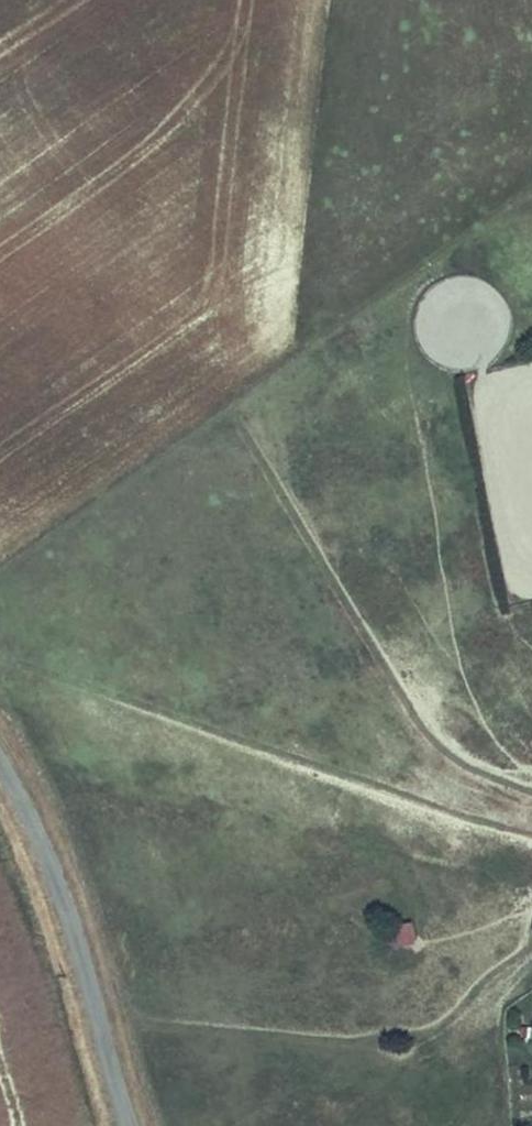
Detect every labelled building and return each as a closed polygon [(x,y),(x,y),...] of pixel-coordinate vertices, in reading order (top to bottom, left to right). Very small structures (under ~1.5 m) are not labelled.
[(411,920),(397,922),(398,943),(416,941),(411,920)]
